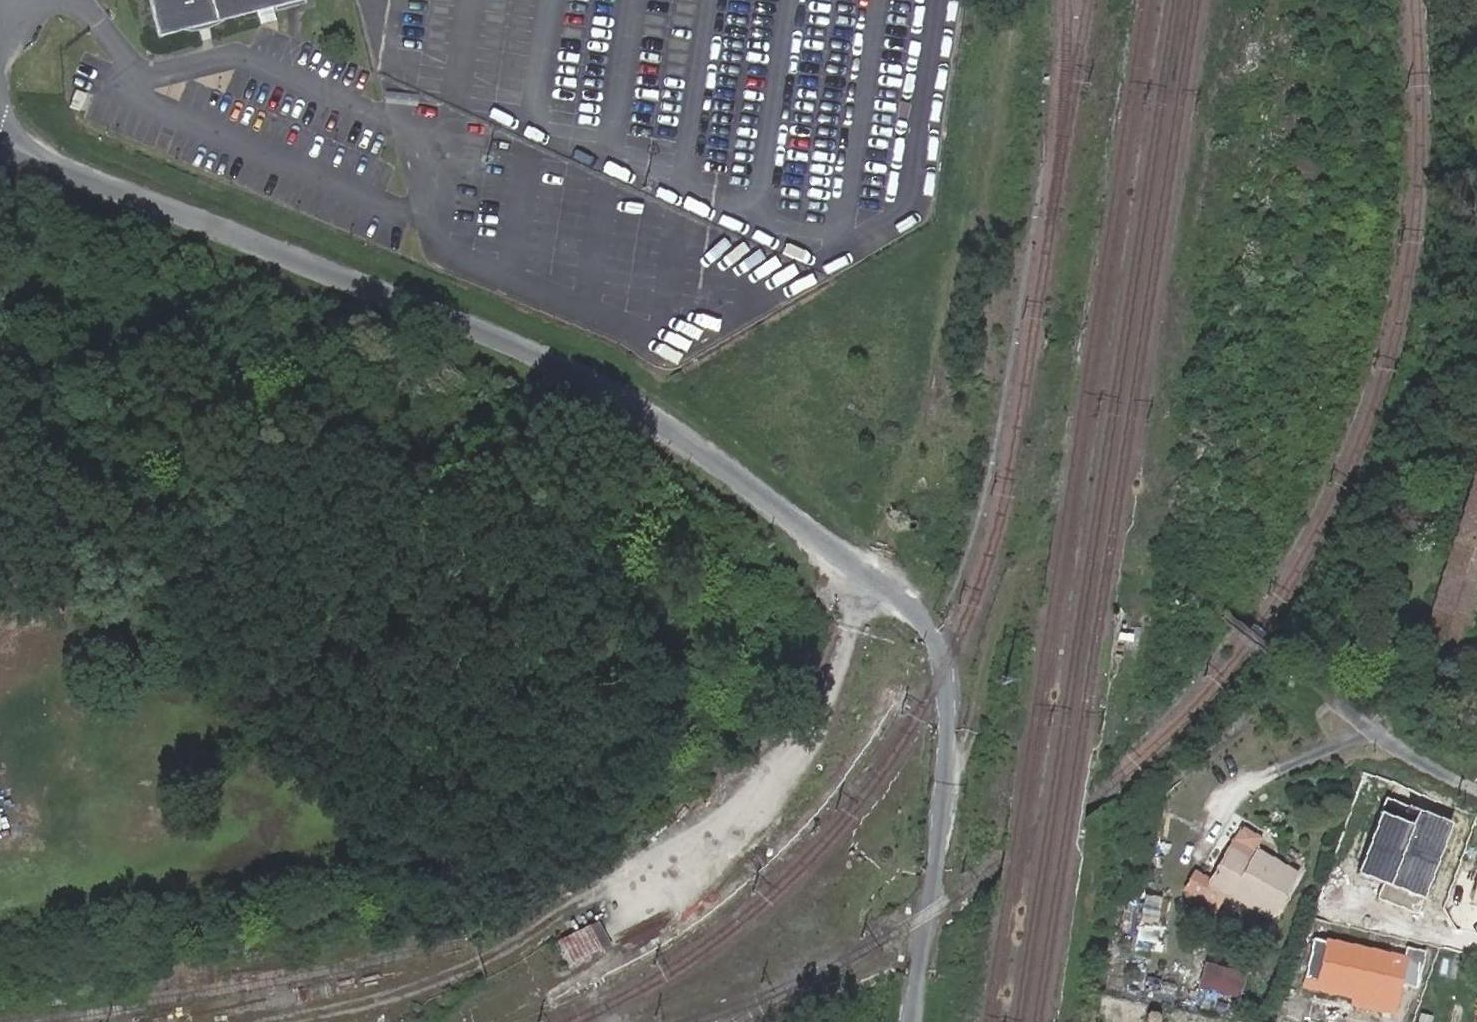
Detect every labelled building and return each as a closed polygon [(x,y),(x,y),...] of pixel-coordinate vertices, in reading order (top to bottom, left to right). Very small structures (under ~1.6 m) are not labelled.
[(153,10),(176,5),(185,5),(200,3),(207,0),(151,0),(153,10)] [(1422,637),(1459,648),(1476,595),(1476,470),(1422,637)] [(1419,897),(1445,823),(1378,800),(1353,874),(1419,897)] [(1476,843),(1463,900),(1476,903),(1476,843)] [(1270,920),(1297,874),(1255,849),(1250,857),(1229,845),(1209,879),(1193,869),(1183,886),(1215,906),(1223,893),(1270,920)] [(588,924),(556,940),(568,964),(601,948),(588,924)] [(1400,958),(1307,939),(1297,988),(1389,1008),(1400,958)] [(1155,957),(1112,951),(1106,985),(1150,991),(1155,957)] [(1236,997),(1243,973),(1206,962),(1199,987),(1236,997)]
